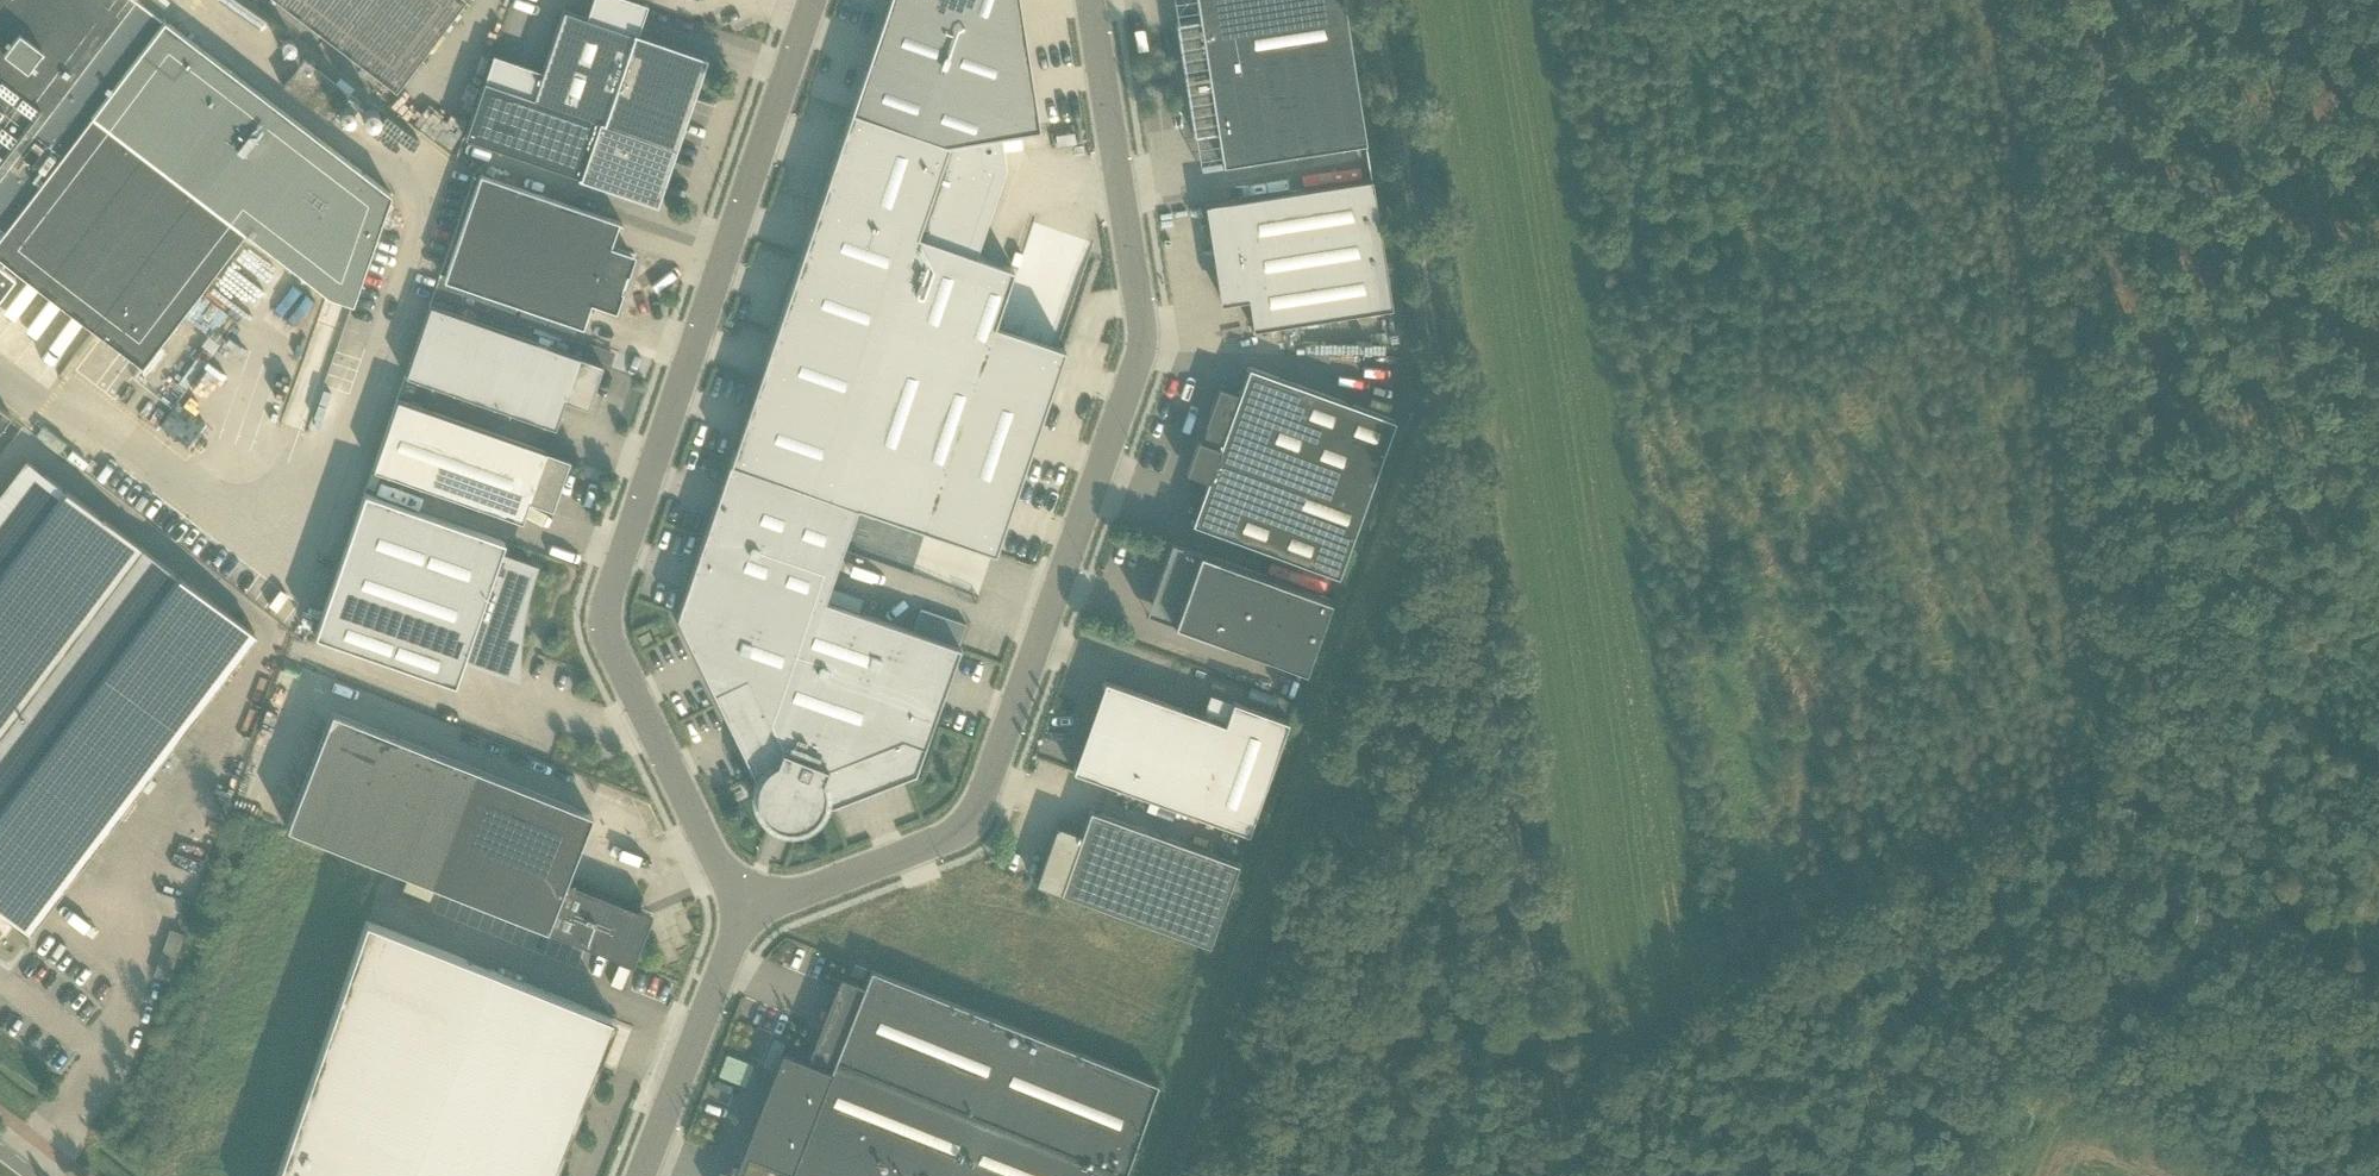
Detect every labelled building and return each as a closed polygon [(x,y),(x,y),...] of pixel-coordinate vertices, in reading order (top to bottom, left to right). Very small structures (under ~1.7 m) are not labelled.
[(18,272),(18,271),(32,253),(106,309),(92,328),(140,365),(243,230),(326,295),(352,304),(391,194),(163,20),(137,0),(0,0),(0,258),(18,272)] [(335,0),(276,0),(313,29),(335,0)] [(466,0),(335,0),(313,29),(396,92),(466,0)] [(850,110),(947,143),(948,144),(980,139),(1000,136),(1000,135),(1039,129),(1018,0),(888,0),(850,110)] [(1351,52),(1343,0),(1196,0),(1199,19),(1175,23),(1184,79),(1351,52)] [(532,98),(674,147),(703,61),(705,62),(707,58),(702,56),(702,58),(636,36),(637,34),(633,32),(633,34),(563,10),(533,98),(532,98)] [(1365,143),(1351,52),(1184,79),(1193,136),(1217,132),(1223,166),(1365,143)] [(652,204),(656,205),(658,201),(655,200),(674,147),(532,98),(533,98),(483,81),(464,138),(577,177),(577,178),(581,179),(582,177),(653,201),(652,204)] [(917,238),(947,143),(850,110),(841,138),(843,138),(837,156),(835,155),(834,158),(836,158),(830,176),(828,175),(818,204),(917,238)] [(947,143),(917,238),(828,496),(857,506),(994,553),(994,552),(1064,349),(1057,346),(1053,358),(989,336),(993,325),(1012,268),(1001,264),(1001,267),(983,260),(983,258),(965,252),(995,165),(993,151),(976,154),(974,142),(981,141),(980,139),(948,144),(947,143)] [(635,254),(610,246),(618,223),(621,224),(621,222),(479,174),(461,227),(443,280),(582,328),(590,303),(615,312),(622,291),(620,290),(623,282),(626,274),(628,275),(635,254)] [(1371,178),(1204,205),(1205,212),(1207,212),(1222,301),(1240,298),(1241,300),(1247,299),(1252,330),(1391,308),(1371,178)] [(729,462),(828,496),(917,238),(818,204),(810,226),(813,226),(806,244),(804,244),(768,350),(771,352),(765,369),(763,369),(735,449),(734,449),(729,462)] [(14,277),(0,267),(0,295),(14,277)] [(587,408),(598,376),(602,365),(429,305),(404,377),(555,429),(565,400),(587,408)] [(64,353),(90,318),(78,309),(52,344),(64,353)] [(1206,427),(1201,441),(1197,439),(1185,472),(1189,474),(1185,484),(1203,490),(1203,491),(1214,495),(1202,527),(1193,524),(1194,520),(1192,519),(1191,524),(1338,577),(1395,420),(1248,367),(1238,394),(1218,387),(1204,426),(1206,427)] [(396,399),(372,470),(522,522),(529,501),(552,509),(569,459),(396,399)] [(11,415),(0,407),(0,429),(11,415)] [(254,633),(27,461),(0,497),(0,963),(9,970),(24,949),(30,948),(27,932),(254,633)] [(924,746),(960,648),(824,601),(857,506),(828,496),(729,462),(676,618),(712,693),(713,692),(753,773),(752,774),(755,780),(767,785),(766,793),(766,800),(769,807),(774,813),(788,818),(796,817),(803,814),(808,809),(812,803),(824,808),(831,805),(831,804),(914,772),(923,746),(924,746)] [(461,663),(463,658),(509,674),(510,672),(513,658),(514,644),(510,630),(532,566),(499,555),(501,550),(504,541),(364,492),(314,636),(454,685),(462,663),(461,663),(462,663),(461,663)] [(1213,548),(1259,566),(1264,554),(1218,536),(1213,548)] [(1150,596),(1144,613),(1172,623),(1304,670),(1329,599),(1182,546),(1170,541),(1164,559),(1150,596)] [(1224,724),(1104,681),(1102,687),(1107,689),(1099,712),(1098,711),(1093,726),(1094,726),(1079,767),(1074,765),(1072,771),(1247,834),(1287,721),(1232,701),(1224,724)] [(331,712),(286,827),(426,883),(631,963),(632,964),(652,915),(638,910),(566,881),(592,814),(472,767),(331,712)] [(426,729),(428,720),(411,715),(405,737),(460,753),(464,740),(426,729)] [(478,754),(493,758),(496,747),(470,740),(465,759),(476,761),(478,754)] [(1056,825),(1035,884),(1060,893),(1208,946),(1237,864),(1089,811),(1081,834),(1056,825)] [(610,1017),(365,920),(276,1175),(548,1175),(610,1017)] [(1125,1173),(1124,1173),(1159,1085),(870,970),(830,1071),(781,1052),(773,1073),(777,1075),(746,1154),(790,1172),(788,1175),(1124,1175),(1125,1173)]
